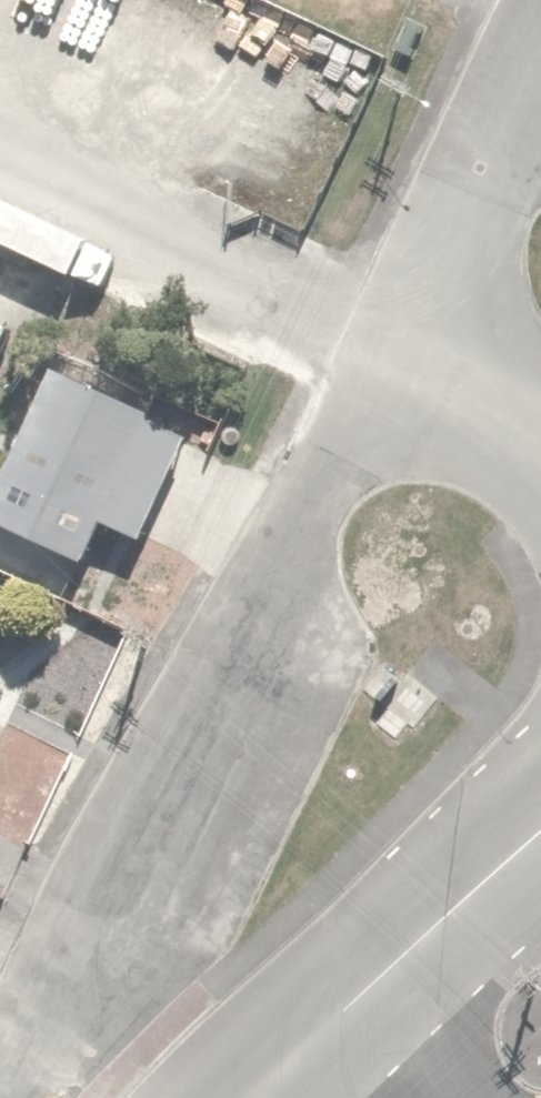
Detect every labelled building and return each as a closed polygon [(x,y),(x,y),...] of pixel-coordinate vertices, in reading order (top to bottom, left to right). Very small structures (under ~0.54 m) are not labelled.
[(60,358),(0,484),(0,515),(101,563),(173,412),(60,358)] [(0,555),(0,586),(13,561),(0,555)]
